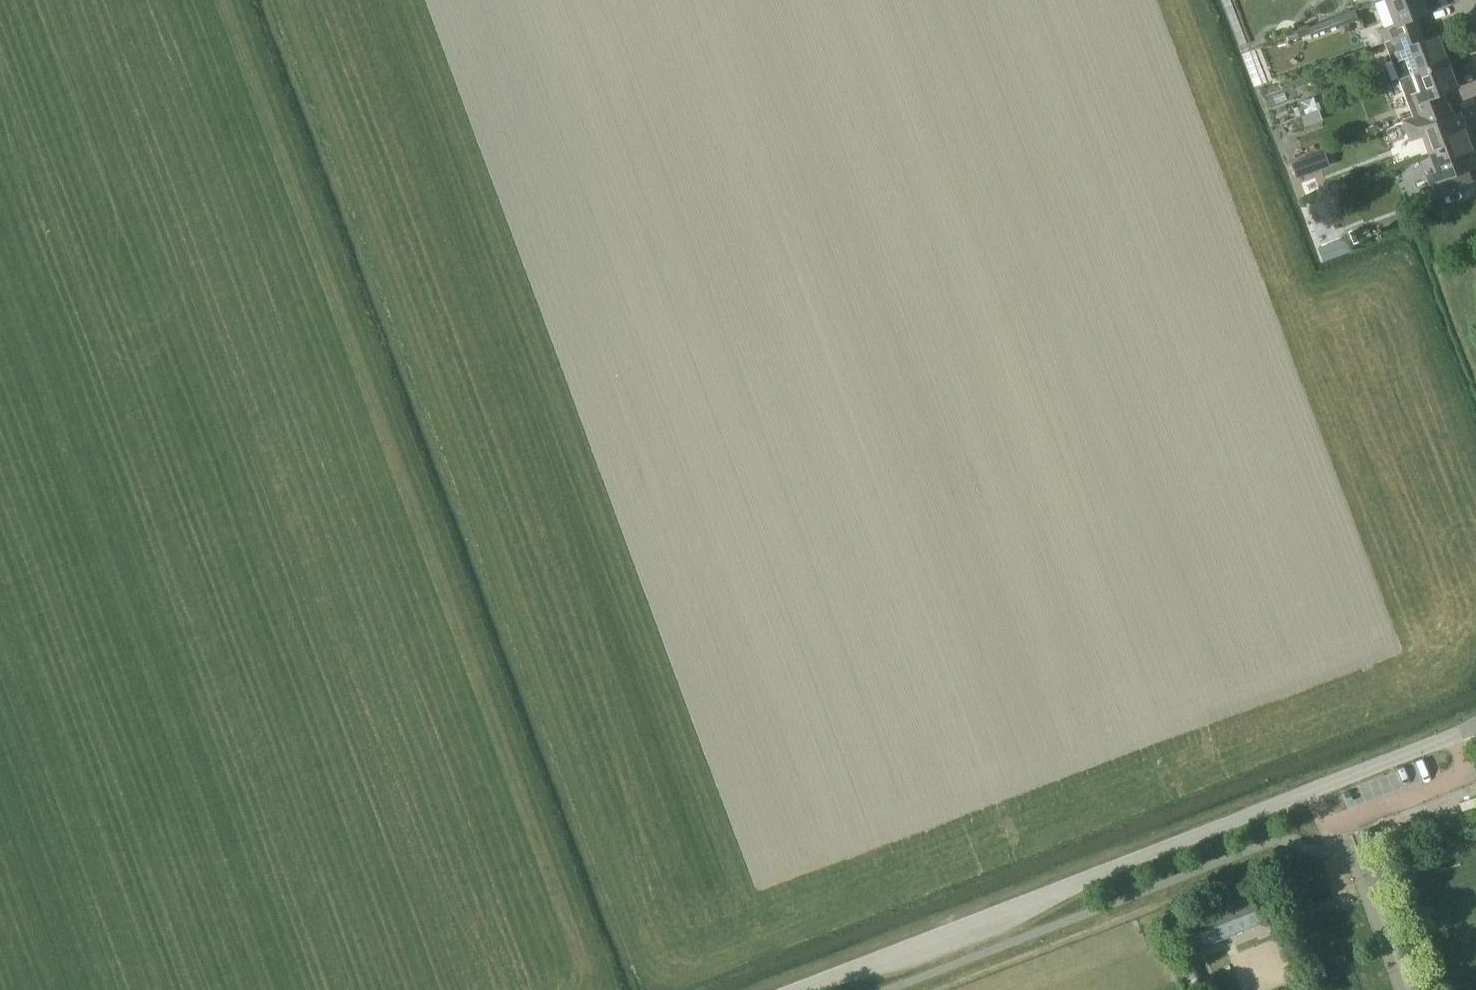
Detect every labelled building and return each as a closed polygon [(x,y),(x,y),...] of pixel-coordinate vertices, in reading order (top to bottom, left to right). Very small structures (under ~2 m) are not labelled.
[(1417,29),(1412,17),(1429,11),(1425,0),(1385,0),(1393,23),(1384,27),(1388,39),(1417,29)] [(1311,37),(1360,19),(1356,8),(1308,27),(1311,37)] [(1388,39),(1393,53),(1396,61),(1408,56),(1414,72),(1447,60),(1437,34),(1422,40),(1418,29),(1417,29),(1388,39)] [(1408,94),(1415,113),(1446,102),(1442,91),(1457,86),(1447,60),(1414,72),(1420,90),(1408,94)] [(1304,114),(1312,111),(1308,99),(1299,102),(1304,114)] [(1448,101),(1446,102),(1415,113),(1403,118),(1410,140),(1423,136),(1428,152),(1468,138),(1458,112),(1453,114),(1448,101)] [(1468,138),(1428,152),(1435,170),(1424,174),(1431,194),(1473,179),(1469,166),(1475,164),(1475,160),(1468,138)] [(1313,171),(1308,155),(1292,160),(1296,176),(1313,171)] [(1331,219),(1326,207),(1310,213),(1315,225),(1331,219)] [(1205,944),(1262,922),(1252,896),(1195,918),(1205,944)]
